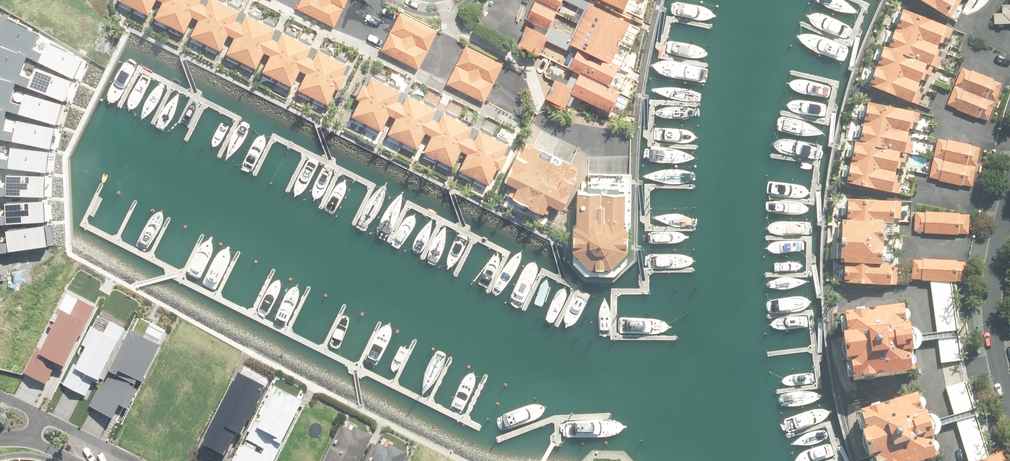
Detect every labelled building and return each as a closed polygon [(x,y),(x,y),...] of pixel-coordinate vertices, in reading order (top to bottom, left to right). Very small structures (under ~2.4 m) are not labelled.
[(122,1),(152,16),(160,0),(123,0),(122,1)] [(205,0),(164,0),(163,1),(166,3),(158,19),(188,34),(196,18),(199,20),(206,7),(202,5),(205,0)] [(202,21),(194,38),(223,53),(231,36),(235,38),(242,24),(238,23),(243,14),(215,0),(213,0),(209,8),(206,7),(199,20),(202,21)] [(336,28),(350,0),(303,0),(298,9),(336,28)] [(622,45),(632,26),(579,0),(539,0),(537,3),(559,14),(565,1),(586,11),(580,24),(622,45)] [(625,15),(632,0),(593,0),(625,15)] [(912,2),(947,24),(948,22),(952,24),(962,5),(955,2),(956,0),(913,0),(912,2)] [(994,11),(995,27),(1009,26),(1009,0),(1005,0),(994,11)] [(550,33),(613,64),(622,45),(580,24),(573,38),(552,28),(559,14),(537,3),(528,22),(550,33)] [(884,44),(868,86),(911,102),(927,62),(931,64),(946,26),(903,9),(889,46),(884,44)] [(83,57),(49,40),(44,50),(34,46),(42,29),(12,12),(0,35),(0,40),(28,55),(75,76),(83,57)] [(383,52),(420,71),(439,34),(402,15),(383,52)] [(239,39),(230,55),(259,70),(267,54),(271,55),(278,42),(274,41),(279,31),(250,17),(245,26),(242,24),(235,38),(239,39)] [(612,66),(613,64),(550,33),(548,38),(528,28),(518,48),(541,59),(550,42),(570,52),(572,47),(581,51),(571,71),(582,77),(611,91),(621,71),(612,66)] [(271,55),(274,57),(266,74),(295,88),(304,71),(307,73),(314,60),(310,58),(315,49),(286,34),(281,44),(278,42),(271,55)] [(72,80),(36,65),(32,76),(22,72),(28,55),(0,40),(0,74),(18,81),(64,99),(72,80)] [(468,48),(449,85),(487,104),(506,67),(468,48)] [(346,76),(351,67),(321,53),(317,62),(314,60),(307,73),(310,75),(302,91),(332,106),(340,89),(344,92),(350,79),(346,76)] [(1003,86),(963,69),(948,107),(958,111),(957,112),(979,121),(980,119),(988,122),(1003,86)] [(63,102),(27,91),(24,102),(12,99),(18,81),(0,74),(0,106),(9,108),(57,123),(63,102)] [(364,101),(355,118),(385,132),(393,116),(397,118),(403,104),(400,103),(405,94),(375,79),(371,87),(367,86),(360,99),(364,101)] [(619,99),(610,94),(581,80),(574,95),(556,86),(546,106),(565,115),(572,100),(610,119),(619,99)] [(400,119),(392,136),(421,150),(429,134),(433,136),(439,123),(436,121),(440,111),(411,97),(406,106),(403,104),(397,118),(400,119)] [(56,126),(19,117),(17,129),(5,127),(9,108),(0,106),(0,136),(52,147),(56,126)] [(902,157),(906,157),(916,116),(868,107),(860,147),(855,146),(848,188),(893,198),(902,157)] [(439,123),(433,136),(436,137),(428,154),(457,168),(465,152),(468,154),(475,140),(472,139),(476,130),(447,115),(442,124),(439,123)] [(471,156),(463,172),(493,187),(501,170),(505,172),(511,158),(508,157),(512,147),(483,133),(478,142),(475,140),(468,154),(471,156)] [(939,141),(930,180),(940,182),(939,183),(963,188),(964,187),(972,189),(981,150),(939,141)] [(517,188),(512,198),(543,213),(548,204),(561,209),(573,185),(568,182),(575,167),(560,159),(557,166),(537,155),(540,150),(531,145),(530,148),(522,145),(519,152),(517,151),(503,180),(517,188)] [(45,174),(47,153),(10,148),(8,161),(0,159),(0,168),(45,174)] [(44,199),(45,176),(5,175),(5,188),(0,188),(0,197),(44,199)] [(570,252),(587,270),(609,270),(627,256),(626,231),(623,229),(623,194),(574,193),(573,225),(570,229),(570,252)] [(44,223),(43,202),(4,204),(5,216),(0,216),(0,225),(44,223)] [(841,268),(845,268),(845,288),(891,291),(893,267),(884,266),(884,225),(894,226),(895,204),(848,203),(848,224),(843,224),(841,268)] [(917,213),(916,234),(925,234),(925,235),(960,237),(960,235),(969,236),(970,217),(961,216),(961,215),(917,213)] [(46,247),(43,226),(5,231),(6,244),(0,245),(0,254),(46,247)] [(955,260),(955,258),(921,257),(921,259),(911,258),(910,277),(920,277),(920,279),(929,279),(936,331),(956,329),(948,281),(954,281),(954,280),(965,280),(965,261),(955,260)] [(23,371),(53,387),(96,305),(66,290),(23,371)] [(894,299),(835,308),(837,321),(832,322),(835,347),(839,347),(843,370),(902,361),(899,340),(902,339),(899,312),(896,312),(894,299)] [(75,359),(64,381),(86,392),(94,377),(98,379),(125,325),(111,318),(106,329),(92,323),(83,342),(87,344),(79,361),(75,359)] [(87,407),(122,424),(162,341),(128,324),(87,407)] [(956,337),(936,339),(939,361),(959,359),(956,337)] [(240,370),(204,443),(226,453),(237,429),(243,432),(267,383),(240,370)] [(964,381),(945,386),(952,413),(972,406),(964,381)] [(851,420),(859,446),(863,445),(869,460),(884,460),(927,448),(920,427),(923,426),(917,401),(914,401),(908,383),(850,400),(856,419),(851,420)] [(290,393),(288,398),(276,393),(261,423),(256,421),(248,438),(265,446),(262,452),(245,444),(236,460),(271,460),(274,460),(304,399),(290,393)] [(974,415),(955,421),(967,460),(1006,460),(1001,450),(992,455),(991,453),(986,455),(974,415)] [(321,460),(356,460),(371,431),(354,422),(352,425),(342,420),(321,460)] [(409,449),(392,441),(390,445),(378,439),(368,460),(403,460),(409,449)]
